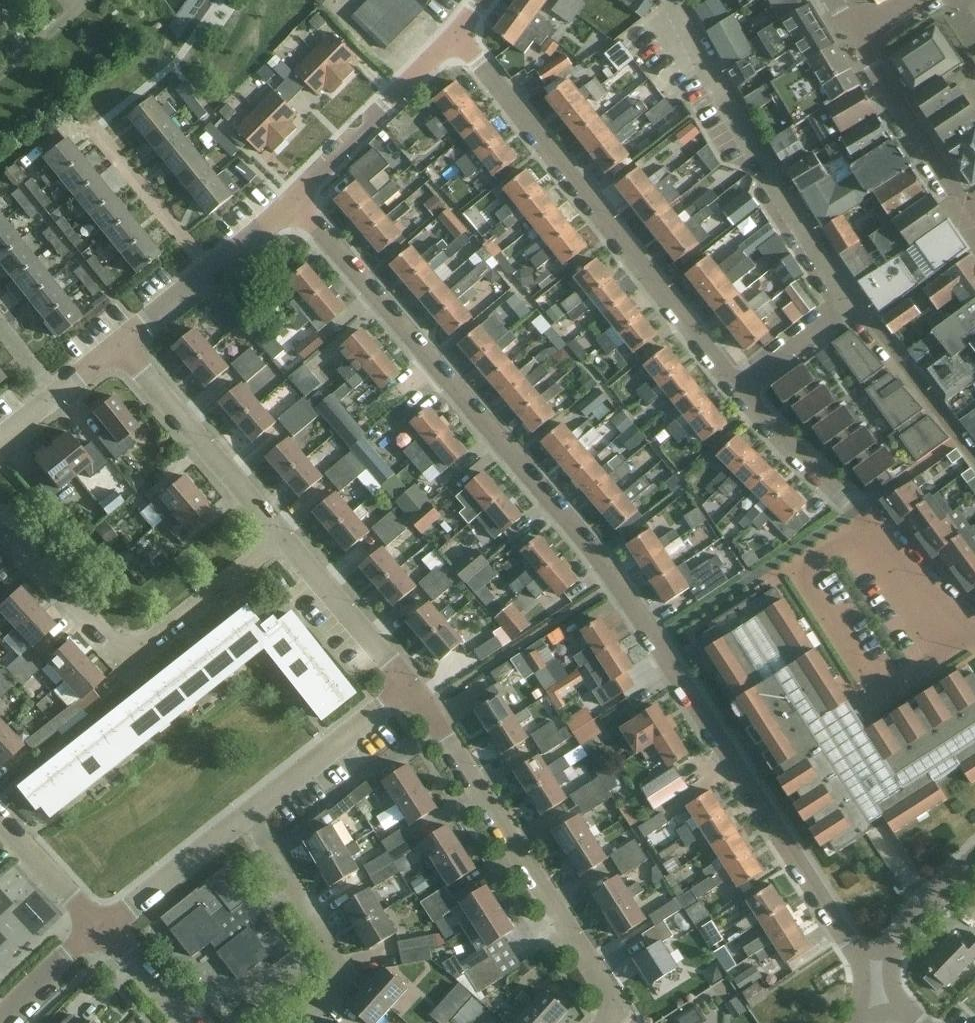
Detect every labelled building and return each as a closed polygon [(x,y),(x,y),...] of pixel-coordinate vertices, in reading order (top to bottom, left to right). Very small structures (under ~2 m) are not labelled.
[(385,17),(369,0),(360,9),(377,25),(385,17)] [(369,0),(385,17),(393,8),(385,0),(369,0)] [(410,24),(418,16),(403,0),(401,0),(393,8),(410,24)] [(418,16),(426,8),(418,0),(403,0),(418,16)] [(547,36),(554,27),(545,21),(546,20),(538,14),(547,2),(545,0),(519,0),(511,10),(531,25),(547,37),(547,36)] [(560,1),(577,13),(584,4),(579,0),(561,0),(560,1)] [(631,7),(644,17),(657,0),(636,0),(631,7)] [(731,16),(719,0),(709,0),(695,9),(709,31),(731,16)] [(779,24),(811,4),(809,0),(765,0),(779,24)] [(577,13),(560,1),(552,12),(569,24),(577,13)] [(779,24),(760,35),(762,39),(764,42),(767,47),(772,55),(776,62),(789,54),(798,67),(836,45),(835,44),(826,30),(811,4),(779,24)] [(410,24),(393,8),(385,17),(401,33),(405,29),(410,24)] [(377,25),(360,9),(352,18),(368,34),(377,25)] [(495,32),(525,54),(534,41),(541,46),(548,37),(547,36),(547,37),(531,25),(511,10),(495,32)] [(327,23),(318,14),(310,22),(319,31),(327,23)] [(722,57),(748,42),(734,15),(731,16),(709,31),(708,32),(722,57)] [(377,25),(393,41),(401,33),(385,17),(377,25)] [(385,50),(393,41),(377,25),(368,34),(385,50)] [(914,97),(944,78),(960,67),(963,65),(937,25),(888,58),(914,97)] [(333,34),(314,53),(336,76),(343,83),(355,72),(348,65),(355,57),(333,34)] [(549,38),(542,48),(552,55),(559,45),(549,38)] [(621,42),(608,52),(622,69),(635,59),(621,42)] [(729,70),(743,62),(755,54),(748,42),(722,57),(729,70)] [(855,76),(847,63),(836,45),(798,67),(772,83),(780,97),(796,124),(797,126),(809,119),(861,87),(861,86),(855,76)] [(295,72),(285,82),(297,94),(306,84),(317,95),(325,88),(332,95),(343,83),(336,76),(314,53),(295,72)] [(566,54),(539,73),(546,83),(573,65),(566,54)] [(275,55),(267,63),(274,70),(282,62),(275,55)] [(967,63),(974,74),(974,57),(967,63)] [(729,70),(728,70),(729,71),(738,87),(753,78),(743,62),(729,70)] [(612,65),(597,78),(602,84),(618,72),(612,65)] [(267,66),(259,74),(267,83),(276,75),(267,66)] [(592,94),(603,85),(602,84),(597,78),(586,86),(592,94)] [(944,78),(914,97),(929,120),(965,97),(964,95),(957,83),(951,87),(944,78)] [(548,98),(563,117),(585,100),(570,80),(548,98)] [(608,81),(603,85),(592,94),(598,102),(612,91),(609,87),(612,85),(608,81)] [(275,92),(256,111),(278,134),(286,141),(297,130),(290,123),(297,115),(287,104),(297,94),(285,82),(275,92)] [(182,109),(187,104),(194,99),(182,83),(175,89),(183,99),(177,103),(182,109)] [(434,101),(450,120),(472,102),(457,83),(434,101)] [(772,83),(764,88),(745,99),(753,113),(780,97),(772,83)] [(861,87),(809,119),(825,146),(877,114),(861,87)] [(929,120),(933,126),(944,142),(974,121),(974,112),(969,102),(965,97),(929,120)] [(653,108),(645,114),(646,115),(655,126),(675,110),(667,101),(665,98),(653,108)] [(147,138),(170,119),(154,99),(131,118),(147,138)] [(194,99),(187,104),(200,120),(206,115),(194,99)] [(646,99),(627,115),(633,123),(645,114),(653,108),(646,99)] [(599,118),(585,100),(563,117),(577,136),(599,118)] [(450,120),(464,139),(487,121),(472,102),(450,120)] [(228,104),(220,112),(229,121),(237,113),(228,104)] [(239,133),(233,139),(243,148),(249,142),(260,153),(267,145),(274,152),(286,141),(278,134),(256,111),(237,130),(239,133)] [(444,124),(437,117),(427,126),(433,133),(444,124)] [(577,136),(592,154),(630,124),(624,117),(608,129),(599,118),(577,136)] [(801,194),(804,198),(893,141),(879,117),(788,172),(801,194)] [(147,138),(162,157),(186,139),(170,119),(147,138)] [(464,139),(479,157),(502,139),(487,121),(464,139)] [(974,186),(974,185),(974,121),(944,142),(943,143),(957,165),(958,164),(974,186)] [(694,123),(675,138),(682,147),(701,132),(694,123)] [(205,130),(219,144),(225,138),(211,124),(205,130)] [(444,124),(433,133),(439,141),(450,132),(444,124)] [(592,154),(607,174),(630,156),(620,145),(636,132),(630,124),(592,154)] [(770,142),(786,169),(808,156),(792,129),(770,142)] [(59,177),(60,178),(84,158),(68,138),(44,158),(52,168),(41,177),(48,186),(59,177)] [(225,138),(219,144),(233,158),(239,151),(225,138)] [(178,177),(201,158),(186,139),(162,157),(178,177)] [(517,159),(502,139),(479,157),(494,177),(517,159)] [(844,216),(865,202),(863,200),(911,167),(893,141),(804,198),(823,229),(844,216)] [(709,145),(697,154),(704,162),(714,154),(709,145)] [(351,218),(372,200),(380,193),(370,182),(389,166),(375,149),(350,169),(359,180),(335,200),(351,218)] [(466,155),(456,163),(462,171),(472,162),(466,155)] [(60,178),(76,197),(100,178),(84,158),(60,178)] [(178,177),(193,196),(216,177),(201,158),(178,177)] [(250,182),(256,176),(242,162),(236,169),(250,182)] [(472,162),(462,171),(468,178),(478,170),(472,162)] [(7,170),(19,184),(26,178),(15,164),(7,170)] [(665,167),(648,180),(639,168),(617,186),(632,205),(671,174),(665,167)] [(878,220),(883,228),(931,196),(911,167),(863,200),(865,202),(866,204),(877,196),(888,213),(878,220)] [(499,214),(504,222),(520,209),(542,191),(527,172),(504,189),(514,202),(499,214)] [(671,174),(632,205),(647,224),(669,206),(660,194),(677,181),(671,174)] [(216,177),(193,196),(209,216),(232,197),(216,177)] [(76,197),(91,216),(115,197),(100,178),(76,197)] [(399,178),(393,183),(400,190),(405,185),(399,178)] [(26,185),(36,198),(43,192),(33,180),(26,185)] [(393,182),(380,193),(372,200),(351,218),(366,236),(387,218),(379,209),(401,191),(400,190),(393,183),(393,182)] [(647,224),(662,243),(719,197),(712,189),(677,216),(669,206),(647,224)] [(13,196),(23,208),(30,203),(20,190),(13,196)] [(526,217),(535,228),(557,210),(542,191),(520,209),(504,222),(510,229),(526,217)] [(43,192),(36,198),(46,210),(53,204),(43,192)] [(750,192),(725,212),(735,225),(760,205),(750,192)] [(435,196),(425,205),(434,216),(445,207),(443,205),(435,196)] [(883,228),(869,238),(887,264),(897,257),(948,222),(931,196),(883,228)] [(115,197),(91,216),(107,235),(131,216),(115,197)] [(30,203),(23,208),(33,220),(39,214),(30,203)] [(403,203),(393,212),(399,220),(410,211),(403,203)] [(447,212),(438,219),(447,229),(457,240),(466,232),(467,231),(450,210),(447,212)] [(535,228),(543,238),(527,252),(533,259),(531,261),(532,261),(572,229),(557,210),(535,228)] [(702,211),(662,243),(677,262),(711,235),(702,224),(707,220),(708,219),(702,211)] [(387,218),(366,236),(381,253),(402,236),(393,225),(399,220),(393,212),(387,218)] [(495,215),(483,225),(489,233),(502,223),(495,215)] [(107,235),(123,254),(146,235),(131,216),(107,235)] [(844,216),(823,229),(836,249),(841,257),(861,243),(844,216)] [(57,223),(67,236),(74,230),(64,218),(57,223)] [(7,221),(0,227),(0,258),(22,240),(7,221)] [(879,269),(859,283),(875,306),(881,314),(970,250),(950,221),(948,222),(897,257),(887,264),(879,269)] [(687,274),(702,293),(741,262),(748,257),(758,248),(778,233),(770,223),(740,247),(741,248),(718,267),(709,257),(687,274)] [(501,225),(490,234),(495,240),(506,231),(501,225)] [(44,234),(54,246),(61,240),(51,228),(44,234)] [(587,248),(572,229),(532,261),(538,269),(556,254),(565,266),(587,248)] [(74,230),(67,236),(77,248),(84,242),(74,230)] [(457,240),(445,250),(452,257),(471,241),(470,240),(473,238),(467,231),(466,232),(457,240)] [(774,268),(782,261),(792,254),(780,236),(778,233),(758,248),(774,268)] [(146,235),(123,254),(139,274),(163,255),(146,235)] [(13,279),(37,260),(22,240),(0,258),(0,263),(13,279)] [(61,240),(54,246),(64,258),(71,253),(61,240)] [(861,243),(841,257),(859,283),(879,269),(873,262),(865,250),(861,243)] [(406,284),(443,253),(436,245),(421,257),(413,248),(391,266),(406,284)] [(484,247),(477,253),(485,262),(486,262),(487,263),(493,257),(484,247)] [(449,260),(443,253),(406,284),(421,301),(443,283),(434,273),(449,260)] [(774,268),(773,268),(779,276),(788,287),(805,274),(792,254),(782,261),(774,268)] [(946,322),(974,301),(974,258),(972,254),(924,290),(935,304),(920,315),(909,301),(884,319),(894,334),(912,321),(917,327),(957,296),(966,307),(946,322)] [(89,262),(99,274),(106,268),(96,256),(89,262)] [(741,262),(702,293),(717,312),(739,294),(733,286),(757,267),(749,256),(748,257),(741,262)] [(13,279),(29,298),(53,279),(37,260),(13,279)] [(561,305),(569,314),(612,280),(597,260),(575,278),(583,288),(561,305)] [(421,301),(436,319),(473,288),(493,270),(487,263),(486,262),(485,262),(450,292),(443,283),(421,301)] [(76,273),(85,284),(92,279),(83,267),(76,273)] [(106,268),(99,274),(108,286),(116,280),(106,268)] [(291,305),(298,313),(326,289),(308,268),(292,281),(303,294),(291,305)] [(522,270),(515,276),(523,286),(534,285),(533,269),(522,270)] [(495,270),(486,277),(492,285),(501,277),(495,270)] [(29,298),(44,317),(68,298),(53,279),(29,298)] [(92,279),(85,284),(95,297),(102,291),(92,279)] [(627,298),(612,280),(569,314),(575,321),(596,304),(605,316),(627,298)] [(805,315),(815,307),(797,283),(787,291),(805,315)] [(260,313),(279,297),(271,287),(252,303),(260,313)] [(479,295),(473,288),(436,319),(451,337),(473,318),(464,308),(479,295)] [(326,289),(298,313),(290,320),(299,331),(310,322),(318,333),(344,311),(326,289)] [(717,312),(732,331),(771,300),(765,292),(748,305),(739,294),(717,312)] [(515,293),(506,301),(514,310),(523,303),(515,293)] [(84,318),(68,298),(44,317),(60,337),(84,318)] [(597,340),(603,348),(642,317),(627,298),(605,316),(613,326),(597,340)] [(771,300),(732,331),(747,350),(760,340),(770,332),(760,321),(777,308),(771,300)] [(933,332),(921,342),(929,352),(941,343),(943,346),(952,339),(961,351),(970,345),(971,346),(974,342),(974,338),(974,337),(974,301),(946,322),(933,332)] [(523,303),(514,310),(521,319),(530,312),(523,303)] [(235,333),(244,325),(227,305),(218,313),(235,333)] [(542,316),(533,323),(543,336),(552,328),(542,316)] [(494,317),(460,346),(474,363),(512,331),(505,323),(502,326),(494,317)] [(642,317),(603,348),(609,355),(620,347),(620,348),(626,343),(635,354),(657,336),(642,317)] [(273,334),(266,326),(254,336),(261,345),(273,334)] [(176,348),(192,368),(215,349),(198,329),(176,348)] [(902,436),(900,437),(918,462),(951,439),(930,416),(927,418),(922,412),(925,410),(891,373),(888,375),(884,369),(886,367),(853,330),(833,344),(862,384),(864,383),(869,389),(866,391),(896,431),(898,430),(902,436)] [(475,364),(490,381),(511,363),(502,352),(519,339),(513,332),(475,364)] [(770,332),(760,340),(765,347),(766,347),(775,340),(770,332)] [(339,373),(347,383),(381,353),(363,333),(341,352),(350,363),(339,373)] [(286,350),(273,334),(261,345),(274,360),(286,350)] [(304,360),(323,344),(315,334),(296,350),(304,360)] [(943,346),(946,350),(921,369),(946,402),(974,380),(974,342),(971,346),(970,345),(961,351),(952,339),(943,346)] [(575,340),(568,345),(569,346),(576,354),(582,349),(575,340)] [(511,363),(490,381),(504,399),(543,365),(554,356),(563,349),(561,346),(546,349),(519,372),(511,363)] [(241,375),(261,357),(253,348),(233,365),(241,375)] [(231,368),(215,349),(192,368),(209,387),(231,368)] [(563,349),(554,356),(561,366),(571,358),(563,349)] [(637,390),(643,399),(682,368),(667,349),(645,366),(660,385),(654,389),(648,382),(637,390)] [(381,353),(347,383),(348,383),(354,391),(355,393),(374,377),(384,389),(400,375),(381,353)] [(261,357),(241,375),(247,382),(267,365),(261,357)] [(797,396),(799,399),(809,392),(807,389),(817,382),(804,364),(773,387),(785,404),(797,396)] [(504,399),(519,416),(540,398),(533,389),(550,374),(543,365),(504,399)] [(306,366),(290,379),(307,399),(323,386),(306,366)] [(675,404),(697,387),(682,368),(643,399),(637,404),(643,411),(666,393),(675,404)] [(585,376),(580,380),(588,390),(589,392),(597,385),(588,374),(585,376)] [(272,408),(291,391),(280,380),(262,397),(272,408)] [(348,383),(334,395),(340,402),(354,391),(348,383)] [(540,398),(519,416),(534,434),(556,416),(546,405),(563,390),(557,383),(540,398)] [(222,404),(239,423),(261,404),(245,384),(222,404)] [(809,392),(799,399),(801,402),(793,408),(806,425),(817,417),(819,420),(830,413),(827,410),(837,402),(825,385),(811,395),(809,392)] [(667,428),(673,435),(712,405),(697,387),(675,404),(684,416),(679,420),(677,419),(667,428)] [(577,408),(585,418),(607,400),(599,390),(577,408)] [(320,391),(309,401),(316,409),(327,399),(320,391)] [(333,394),(327,399),(316,409),(351,448),(368,434),(340,402),(334,395),(333,394)] [(98,438),(116,460),(135,445),(128,436),(139,428),(113,396),(93,412),(108,431),(98,438)] [(288,429),(307,412),(300,403),(280,420),(288,429)] [(261,404),(239,423),(255,442),(278,423),(261,404)] [(712,405),(673,435),(680,444),(690,435),(684,428),(690,423),(705,442),(727,425),(712,405)] [(832,416),(830,413),(819,420),(821,423),(814,429),(826,446),(838,438),(840,441),(850,433),(848,430),(858,423),(845,406),(832,416)] [(418,442),(405,453),(412,461),(448,431),(430,410),(408,429),(418,442)] [(960,421),(974,440),(974,410),(960,421)] [(307,412),(288,429),(296,438),(315,421),(307,412)] [(622,413),(612,422),(623,435),(633,426),(622,413)] [(542,443),(557,461),(595,429),(594,429),(588,422),(573,435),(564,425),(542,443)] [(633,426),(620,438),(630,451),(644,439),(633,426)] [(858,458),(860,461),(871,454),(868,451),(878,444),(866,427),(852,436),(850,433),(840,441),(842,444),(834,449),(847,467),(858,458)] [(557,461),(572,478),(594,460),(586,451),(602,437),(595,429),(557,461)] [(666,429),(656,437),(662,444),(671,436),(666,429)] [(467,453),(448,431),(412,461),(423,473),(442,457),(451,467),(467,453)] [(68,433),(51,446),(75,476),(83,469),(91,478),(109,464),(91,442),(82,450),(68,433)] [(369,435),(354,449),(369,466),(367,468),(384,486),(394,477),(395,477),(388,469),(379,459),(385,453),(369,435)] [(718,457),(735,474),(755,454),(738,437),(718,457)] [(269,458),(285,478),(308,459),(292,439),(269,458)] [(67,483),(75,476),(51,446),(34,460),(48,477),(39,484),(56,506),(74,492),(67,483)] [(871,454),(860,461),(862,464),(855,470),(867,487),(879,479),(884,487),(894,480),(889,472),(899,465),(886,447),(873,457),(871,454)] [(953,464),(963,457),(957,449),(947,456),(953,464)] [(772,471),(755,454),(735,474),(752,491),(772,471)] [(608,465),(615,473),(624,464),(618,457),(608,465)] [(334,484),(354,467),(346,458),(326,475),(334,484)] [(308,459),(285,478),(302,497),(324,478),(308,459)] [(630,459),(624,464),(630,471),(636,466),(630,459)] [(609,477),(615,473),(608,465),(602,470),(594,460),(572,478),(587,496),(609,477)] [(113,464),(103,471),(110,482),(121,475),(113,464)] [(630,471),(624,464),(615,473),(621,480),(630,472),(630,471)] [(354,467),(334,484),(342,493),(362,476),(354,467)] [(974,478),(974,472),(972,468),(962,475),(968,483),(974,478)] [(772,471),(752,491),(761,501),(755,507),(762,514),(768,508),(788,488),(772,471)] [(137,472),(128,480),(138,492),(147,485),(137,472)] [(722,472),(713,481),(706,488),(713,496),(720,489),(729,480),(722,472)] [(478,518),(478,519),(503,496),(485,475),(457,499),(467,510),(461,515),(470,525),(478,518)] [(922,475),(885,502),(900,522),(903,520),(903,519),(927,501),(919,489),(927,483),(922,475)] [(162,479),(144,494),(152,503),(149,505),(163,521),(172,513),(197,492),(183,476),(170,487),(162,479)] [(675,476),(666,484),(674,493),(683,485),(675,476)] [(394,477),(384,486),(397,501),(407,492),(394,477)] [(587,496),(602,513),(624,495),(609,477),(587,496)] [(624,495),(602,513),(617,531),(639,513),(631,504),(651,487),(644,478),(639,482),(624,495)] [(736,487),(729,480),(720,489),(727,496),(736,487)] [(397,501),(395,503),(411,519),(430,502),(415,485),(407,492),(397,501)] [(762,514),(754,523),(760,530),(769,521),(779,531),(789,540),(810,520),(801,510),(806,505),(788,488),(768,508),(762,514)] [(115,490),(97,503),(108,515),(125,502),(115,490)] [(950,507),(960,521),(974,510),(974,494),(973,491),(950,507)] [(211,508),(197,492),(172,513),(179,522),(170,530),(183,547),(209,525),(202,516),(211,508)] [(927,501),(903,519),(903,520),(917,539),(920,536),(945,518),(948,515),(952,513),(938,493),(931,498),(927,501)] [(316,513),(333,532),(364,506),(362,505),(354,513),(338,494),(316,513)] [(503,496),(478,519),(496,540),(521,518),(503,496)] [(430,502),(411,519),(423,533),(442,515),(430,502)] [(364,506),(333,532),(349,552),(371,533),(361,521),(370,513),(364,506)] [(755,507),(739,522),(747,530),(754,523),(762,514),(755,507)] [(382,539),(402,523),(393,513),(374,530),(382,539)] [(920,536),(935,556),(938,554),(938,553),(962,535),(948,515),(945,518),(920,536)] [(105,521),(95,530),(108,545),(118,537),(105,521)] [(402,523),(382,539),(389,548),(409,531),(402,523)] [(938,554),(952,573),(955,570),(974,556),(974,545),(971,540),(974,537),(974,527),(974,526),(962,535),(938,553),(938,554)] [(671,544),(673,543),(683,537),(678,528),(665,536),(671,544)] [(652,530),(628,546),(640,565),(664,549),(671,544),(665,536),(658,540),(652,530)] [(671,544),(664,549),(670,557),(679,551),(688,545),(683,537),(673,543),(671,544)] [(520,579),(528,588),(558,561),(540,539),(524,552),(535,566),(520,579)] [(432,544),(418,555),(428,568),(442,557),(432,544)] [(757,547),(745,559),(751,565),(763,553),(757,547)] [(477,548),(453,568),(465,582),(489,562),(477,548)] [(363,568),(379,587),(402,568),(386,549),(363,568)] [(677,568),(664,549),(640,565),(653,584),(677,568)] [(127,551),(119,558),(126,566),(126,567),(134,560),(127,551)] [(653,584),(666,604),(690,588),(699,601),(729,581),(720,567),(724,565),(719,556),(710,561),(683,578),(677,568),(653,584)] [(955,570),(970,590),(973,587),(974,585),(974,556),(955,570)] [(576,583),(558,561),(528,588),(538,600),(553,587),(560,596),(576,583)] [(446,562),(440,567),(420,584),(428,593),(448,577),(447,576),(453,570),(446,562)] [(402,568),(379,587),(396,606),(418,587),(402,568)] [(476,592),(491,579),(484,571),(468,584),(476,592)] [(448,577),(428,593),(436,603),(456,586),(448,577)] [(756,594),(741,603),(756,626),(762,622),(794,671),(793,672),(829,729),(855,712),(776,587),(758,599),(756,596),(757,595),(756,594)] [(16,628),(39,607),(22,588),(0,609),(0,611),(16,628)] [(504,606),(489,589),(478,600),(492,616),(504,606)] [(532,625),(514,603),(496,619),(514,640),(532,625)] [(410,623),(426,642),(448,623),(432,604),(410,623)] [(56,625),(39,607),(16,628),(33,647),(56,625)] [(268,651),(295,629),(300,625),(291,613),(266,633),(247,608),(239,614),(243,619),(216,640),(238,668),(265,647),(268,651)] [(742,635),(728,612),(713,622),(714,623),(715,622),(717,625),(699,637),(739,699),(731,705),(741,721),(742,721),(748,729),(747,730),(758,747),(759,746),(764,755),(763,755),(774,772),(775,771),(780,780),(779,781),(790,797),(791,796),(797,805),(795,806),(806,822),(807,822),(813,830),(812,831),(822,848),(823,847),(830,857),(837,852),(838,853),(875,829),(780,680),(767,688),(736,639),(742,635)] [(586,665),(617,645),(602,621),(584,632),(593,646),(575,658),(581,668),(585,665),(586,665)] [(465,642),(448,623),(426,642),(443,661),(465,642)] [(268,651),(285,673),(313,652),(295,629),(268,651)] [(482,661),(504,647),(497,637),(476,651),(482,661)] [(547,691),(557,684),(546,666),(547,666),(538,650),(546,645),(543,639),(523,652),(547,691)] [(211,689),(238,668),(216,640),(189,661),(211,689)] [(48,662),(65,681),(88,660),(71,641),(48,662)] [(626,673),(632,669),(617,645),(586,665),(585,665),(600,688),(593,692),(602,707),(634,686),(626,673)] [(16,677),(38,657),(30,649),(8,669),(16,677)] [(285,673),(303,696),(331,674),(313,652),(285,673)] [(45,666),(38,657),(16,677),(24,686),(45,666)] [(499,684),(521,669),(515,659),(493,673),(499,684)] [(88,660),(65,681),(82,700),(105,678),(88,660)] [(211,689),(189,661),(163,683),(184,710),(211,689)] [(583,668),(557,684),(547,691),(552,699),(588,676),(583,668)] [(868,731),(873,739),(864,745),(888,782),(974,726),(974,674),(965,680),(960,673),(943,683),(949,691),(940,697),(935,688),(918,699),(923,707),(915,713),(909,704),(893,715),(898,723),(889,729),(884,721),(868,731)] [(331,674),(303,696),(322,719),(349,698),(331,674)] [(0,684),(0,701),(15,687),(7,678),(0,684)] [(158,731),(184,710),(163,683),(136,704),(158,731)] [(492,702),(477,712),(491,733),(516,717),(496,685),(486,692),(492,702)] [(43,690),(35,697),(40,703),(48,696),(43,690)] [(50,698),(39,708),(52,721),(62,712),(50,698)] [(52,722),(59,731),(85,711),(78,702),(52,722)] [(131,753),(158,731),(136,704),(109,725),(131,753)] [(589,706),(567,720),(573,731),(591,720),(596,717),(589,706)] [(626,728),(636,743),(642,752),(673,732),(657,708),(640,719),(626,728)] [(528,710),(516,717),(521,724),(533,717),(528,710)] [(561,716),(554,720),(554,721),(561,731),(567,726),(561,716)] [(516,717),(491,733),(505,755),(530,739),(521,724),(516,717)] [(591,720),(573,731),(580,742),(598,731),(591,720)] [(567,726),(561,731),(554,721),(533,735),(539,746),(568,727),(567,726)] [(33,752),(59,731),(52,722),(26,742),(33,752)] [(104,774),(131,753),(109,725),(82,746),(104,774)] [(0,733),(0,767),(23,746),(6,727),(0,733)] [(568,727),(539,746),(545,755),(574,737),(568,727)] [(673,732),(642,752),(648,761),(661,752),(670,766),(687,755),(673,732)] [(955,756),(973,784),(974,782),(974,744),(955,756)] [(82,746),(56,767),(78,795),(104,774),(82,746)] [(579,761),(587,756),(582,748),(578,750),(580,754),(576,757),(579,761)] [(516,773),(530,795),(555,779),(554,777),(571,766),(565,756),(548,767),(541,757),(516,773)] [(607,760),(595,768),(600,777),(601,778),(613,771),(607,760)] [(385,783),(399,804),(425,787),(411,766),(385,783)] [(50,817),(78,795),(56,767),(29,789),(25,784),(19,788),(36,809),(41,805),(50,817)] [(655,809),(689,787),(676,767),(642,789),(655,809)] [(555,779),(530,795),(544,816),(569,800),(560,786),(569,780),(563,771),(554,777),(555,779)] [(613,771),(601,778),(606,786),(618,778),(613,771)] [(948,800),(937,783),(930,772),(878,805),(895,833),(948,800)] [(374,776),(351,794),(358,805),(382,786),(374,776)] [(577,807),(580,805),(600,792),(599,790),(606,786),(601,778),(600,777),(593,782),(594,782),(571,796),(577,807)] [(425,787),(399,804),(412,825),(438,809),(425,787)] [(605,789),(600,792),(580,805),(586,815),(611,799),(605,789)] [(677,830),(683,838),(724,811),(711,791),(687,806),(694,817),(687,822),(687,823),(677,830)] [(307,842),(320,865),(347,849),(333,824),(358,805),(351,794),(329,812),(327,810),(310,824),(318,836),(307,842)] [(627,805),(620,809),(629,824),(630,823),(636,820),(627,805)] [(706,835),(714,848),(737,833),(724,811),(683,838),(688,847),(706,835)] [(645,838),(669,823),(663,813),(639,828),(645,838)] [(555,834),(569,855),(595,838),(582,817),(555,834)] [(389,852),(415,836),(409,826),(383,841),(389,852)] [(450,827),(424,844),(432,856),(424,861),(429,869),(437,864),(464,848),(450,827)] [(720,857),(712,862),(713,864),(719,872),(726,868),(750,852),(737,833),(714,848),(720,857)] [(415,836),(389,852),(395,862),(421,847),(415,836)] [(609,859),(595,838),(569,855),(582,876),(609,859)] [(618,866),(642,850),(636,840),(611,856),(618,866)] [(464,848),(437,864),(451,886),(477,869),(464,848)] [(347,849),(320,865),(334,887),(360,871),(347,849)] [(642,850),(618,866),(624,876),(649,860),(642,850)] [(726,868),(719,872),(709,879),(692,890),(699,899),(732,877),(739,888),(763,873),(750,852),(726,868)] [(371,877),(395,863),(389,853),(365,867),(371,877)] [(395,863),(371,877),(376,887),(400,873),(395,863)] [(709,879),(719,872),(713,864),(703,870),(709,879)] [(162,918),(193,957),(212,942),(219,952),(218,953),(239,980),(270,956),(277,964),(294,950),(228,866),(208,882),(210,883),(201,890),(200,889),(162,918)] [(686,894),(672,873),(665,878),(679,898),(686,894)] [(422,876),(410,884),(417,895),(429,888),(422,876)] [(594,894),(607,915),(634,898),(645,891),(639,882),(628,889),(620,877),(594,894)] [(742,934),(761,922),(786,906),(773,886),(748,901),(755,912),(747,917),(736,925),(742,934)] [(421,902),(428,912),(453,897),(447,887),(421,902)] [(462,904),(471,917),(461,923),(466,931),(476,925),(502,908),(489,887),(462,904)] [(358,928),(385,912),(371,889),(344,905),(358,928)] [(691,891),(678,900),(685,912),(699,903),(691,891)] [(460,907),(453,897),(428,912),(434,922),(460,907)] [(648,919),(634,898),(607,915),(621,936),(648,919)] [(657,927),(665,921),(682,911),(675,900),(650,917),(657,927)] [(756,954),(799,926),(786,906),(761,922),(768,932),(744,948),(750,957),(756,954)] [(471,940),(482,934),(490,946),(516,929),(502,908),(476,925),(466,931),(471,940)] [(385,912),(358,928),(371,950),(398,934),(385,912)] [(725,940),(713,920),(704,927),(715,946),(725,940)] [(665,921),(657,927),(644,935),(652,949),(636,960),(652,985),(679,967),(664,943),(675,936),(665,921)] [(812,947),(799,926),(756,954),(761,962),(771,955),(772,957),(780,952),(788,963),(812,947)] [(971,932),(961,942),(954,935),(925,965),(932,972),(926,978),(939,991),(946,984),(948,986),(974,958),(974,935),(971,932)] [(402,954),(430,948),(439,946),(437,934),(399,942),(402,954)] [(441,934),(437,934),(439,946),(448,944),(441,934)] [(485,947),(460,963),(448,971),(458,979),(467,973),(492,957),(485,947)] [(430,948),(402,954),(404,965),(433,960),(430,948)] [(731,955),(721,962),(727,971),(737,965),(731,955)] [(473,983),(498,967),(492,957),(467,973),(473,983)] [(529,957),(516,966),(522,975),(535,966),(529,957)] [(504,977),(498,967),(473,983),(479,993),(504,977)] [(742,990),(762,977),(755,967),(735,980),(742,990)] [(368,987),(392,1009),(409,990),(385,968),(368,987)] [(709,972),(708,976),(713,983),(723,977),(717,968),(709,972)] [(753,1006),(766,998),(758,986),(746,994),(753,1006)] [(368,987),(351,1006),(370,1022),(379,1022),(392,1009),(368,987)] [(543,1022),(558,1022),(568,1011),(545,990),(535,1002),(524,992),(518,1000),(528,1009),(543,1022)] [(739,999),(728,1005),(737,1019),(747,1012),(739,999)] [(47,1022),(58,1022),(69,1011),(63,1005),(47,1022)] [(266,1016),(256,1007),(242,1022),(259,1022),(266,1016)] [(502,1019),(506,1022),(543,1022),(528,1009),(519,1019),(510,1011),(502,1019)] [(675,1021),(676,1022),(703,1022),(704,1022),(695,1009),(676,1021),(675,1021)]
